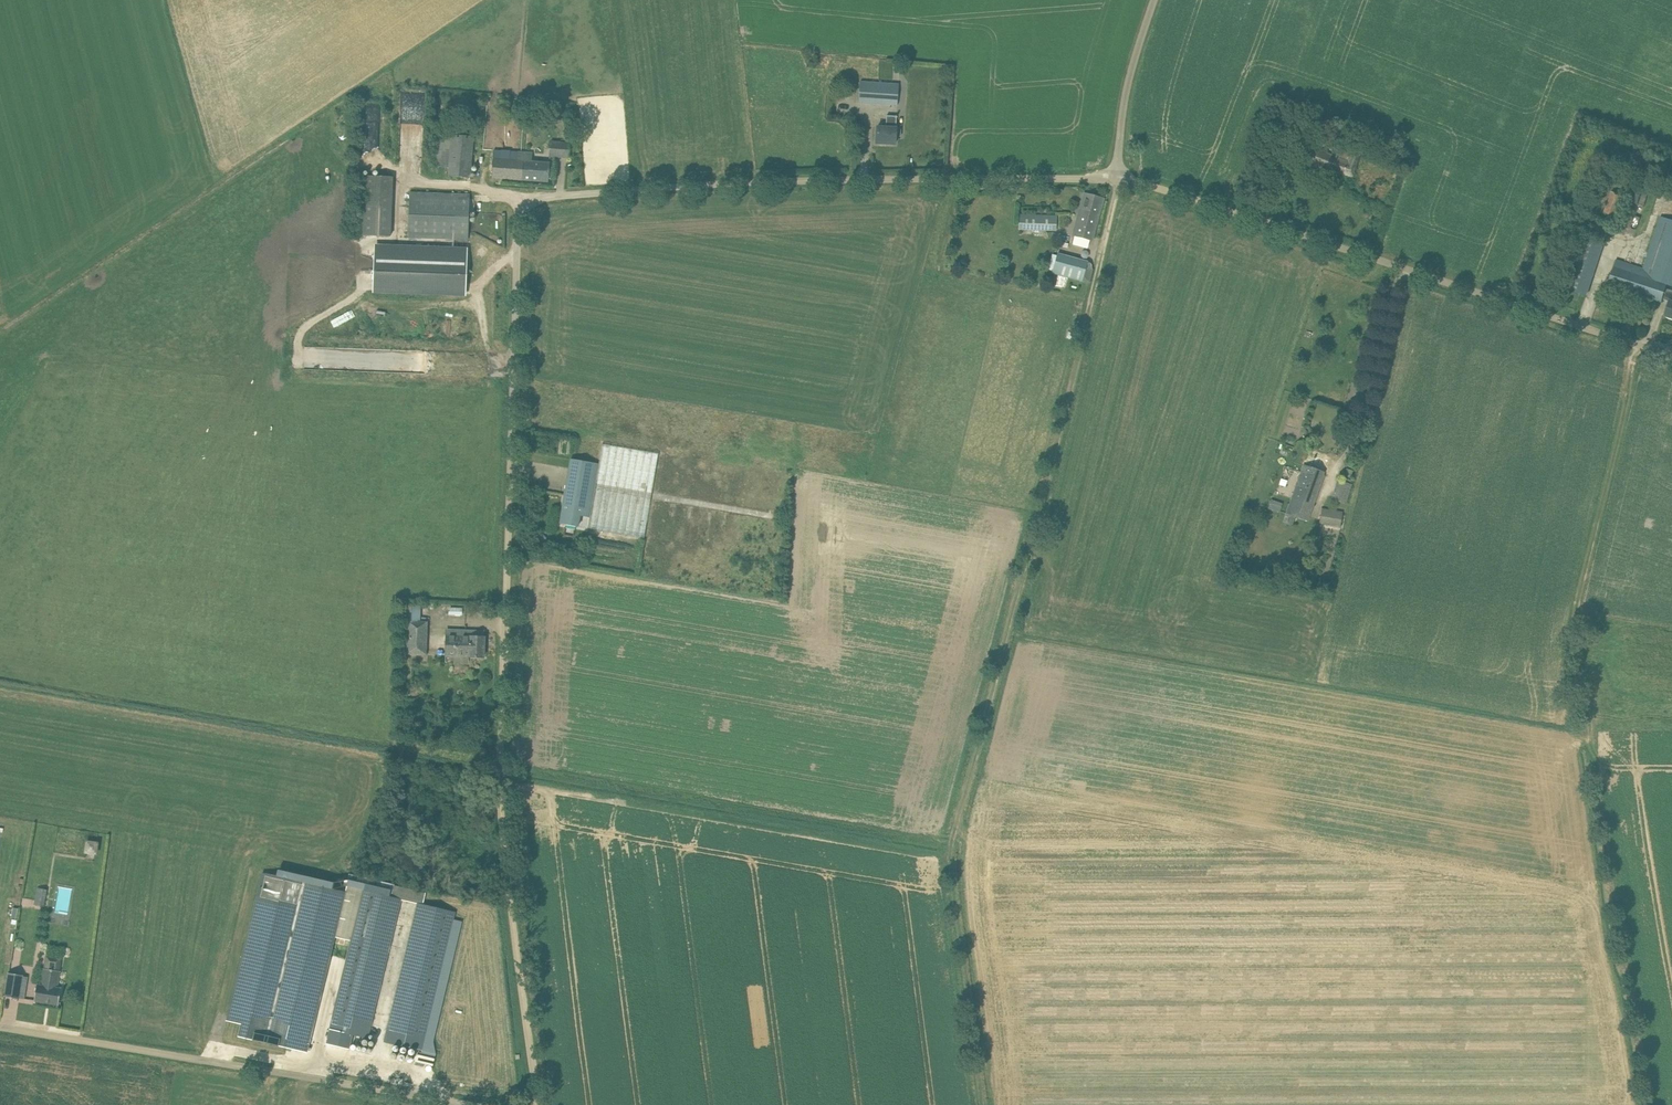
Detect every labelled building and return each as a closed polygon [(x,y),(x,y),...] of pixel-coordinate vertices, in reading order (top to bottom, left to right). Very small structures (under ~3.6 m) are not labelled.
[(859,103),(897,105),(898,84),(860,82),(859,103)] [(876,143),(896,144),(897,117),(887,116),(887,128),(877,127),(876,143)] [(449,166),(449,175),(471,177),(474,136),(434,134),(432,165),(449,166)] [(1335,171),(1352,177),(1360,154),(1343,148),(1341,152),(1338,151),(1337,154),(1316,146),(1310,163),(1335,172),(1335,171)] [(550,156),(569,157),(569,148),(551,147),(550,156)] [(550,163),(533,162),(533,153),(494,150),(492,178),(549,182),(550,163)] [(357,236),(392,237),(394,178),(360,177),(357,236)] [(1623,195),(1612,191),(1604,212),(1615,216),(1623,195)] [(408,237),(468,239),(469,195),(410,193),(408,237)] [(1104,198),(1084,193),(1073,235),(1075,235),(1073,242),(1075,245),(1086,248),(1088,246),(1090,239),(1093,240),(1104,198)] [(1056,215),(1019,213),(1019,230),(1057,230),(1056,215)] [(1663,216),(1645,269),(1616,259),(1608,284),(1662,302),(1663,299),(1670,301),(1665,315),(1671,317),(1671,219),(1663,216)] [(1560,286),(1587,295),(1603,243),(1577,235),(1560,286)] [(466,294),(467,250),(375,247),(374,291),(466,294)] [(1088,259),(1060,253),(1055,274),(1090,283),(1094,271),(1086,268),(1088,259)] [(560,523),(588,528),(645,538),(660,453),(602,444),(599,463),(571,459),(560,523)] [(1292,499),(1283,522),(1295,526),(1298,517),(1308,521),(1325,472),(1326,472),(1330,460),(1308,452),(1301,473),(1287,468),(1278,494),(1292,499)] [(1347,468),(1344,474),(1351,477),(1353,470),(1347,468)] [(1331,499),(1348,504),(1353,484),(1337,479),(1331,499)] [(1282,503),(1272,500),(1269,508),(1280,511),(1282,503)] [(1318,524),(1339,526),(1340,512),(1319,509),(1318,524)] [(402,621),(402,656),(427,655),(427,621),(402,621)] [(445,656),(484,657),(485,631),(446,630),(445,656)] [(88,842),(86,851),(96,853),(97,843),(88,842)] [(239,1036),(307,1052),(346,892),(263,873),(228,1021),(242,1024),(239,1036)] [(390,888),(391,883),(378,880),(376,885),(390,888)] [(56,913),(70,914),(71,886),(57,886),(56,913)] [(43,906),(47,889),(37,887),(33,903),(43,906)] [(327,1044),(349,1049),(353,1034),(368,1037),(400,899),(363,890),(327,1044)] [(385,1041),(422,1050),(455,912),(418,903),(385,1041)] [(35,1001),(59,1005),(62,988),(58,987),(62,960),(47,957),(41,985),(37,984),(35,1001)] [(9,973),(5,996),(19,999),(23,975),(9,973)] [(433,1064),(434,1056),(417,1055),(416,1062),(433,1064)]
